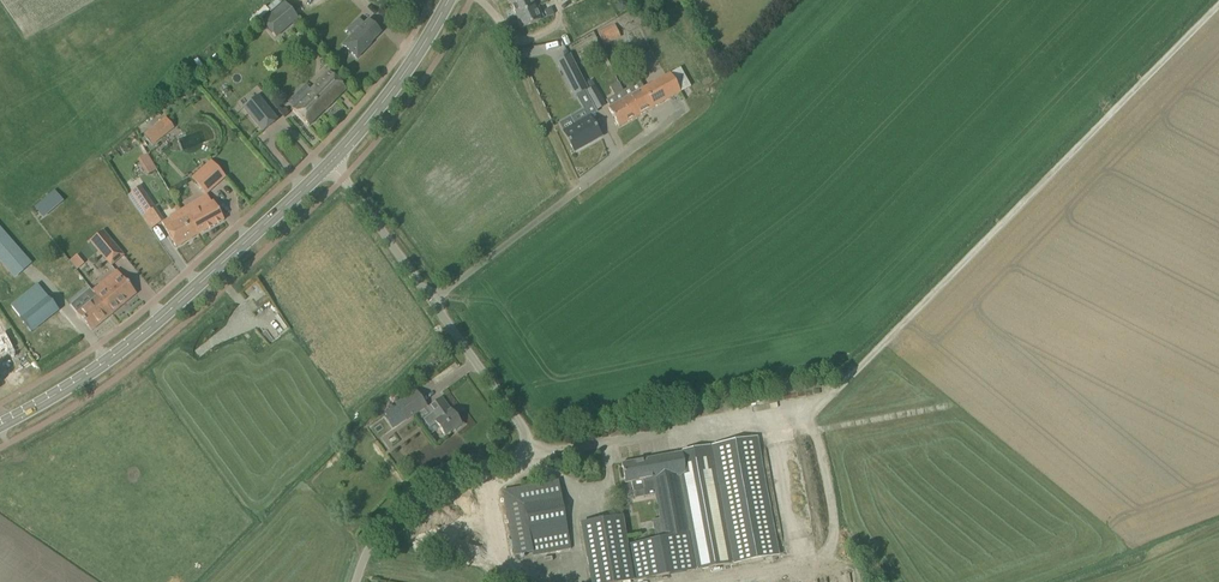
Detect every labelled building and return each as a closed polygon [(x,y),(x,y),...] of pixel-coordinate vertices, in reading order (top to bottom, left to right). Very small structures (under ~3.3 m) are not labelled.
[(522,29),(541,20),(532,0),(509,0),(522,29)] [(618,3),(616,7),(618,10),(621,12),(625,11),(627,7),(625,3),(622,2),(618,3)] [(262,21),(276,38),(298,19),(284,3),(262,21)] [(544,11),(547,18),(554,15),(551,8),(544,11)] [(351,35),(342,45),(357,59),(370,45),(371,44),(370,44),(381,32),(368,20),(352,36),(351,35)] [(620,38),(615,25),(598,33),(604,45),(620,38)] [(587,89),(569,55),(557,62),(574,96),(587,89)] [(358,64),(349,68),(357,82),(365,78),(358,64)] [(608,108),(619,127),(689,87),(679,69),(669,74),(669,73),(643,88),(640,81),(606,100),(609,107),(608,108)] [(292,109),(309,126),(346,89),(329,72),(292,109)] [(594,86),(585,91),(596,110),(605,105),(594,86)] [(243,108),(262,132),(277,120),(257,96),(243,108)] [(601,137),(590,117),(575,125),(570,117),(558,123),(573,150),(588,142),(589,144),(601,137)] [(155,127),(144,135),(152,144),(162,136),(155,127)] [(191,178),(198,186),(206,195),(225,177),(211,160),(191,178)] [(140,187),(132,193),(146,213),(154,207),(140,187)] [(56,190),(34,205),(42,217),(64,201),(56,190)] [(173,223),(165,228),(176,247),(224,220),(213,201),(211,202),(208,197),(196,204),(195,202),(179,211),(175,213),(169,216),(173,223)] [(14,278),(31,262),(0,227),(0,262),(14,278)] [(103,231),(91,242),(102,255),(115,245),(103,231)] [(77,254),(70,259),(77,269),(84,263),(77,254)] [(96,296),(76,313),(91,331),(136,294),(121,276),(109,287),(104,281),(93,291),(95,294),(94,294),(96,296)] [(37,302),(20,316),(32,331),(49,318),(58,311),(46,295),(37,302)] [(1,353),(2,355),(13,349),(0,324),(0,354),(1,353)] [(396,405),(407,420),(424,407),(413,392),(396,405)] [(424,420),(429,427),(435,422),(445,436),(453,429),(455,431),(464,424),(457,415),(456,417),(451,410),(450,411),(441,399),(426,409),(430,415),(424,420)] [(757,438),(710,446),(730,564),(756,560),(779,555),(757,438)] [(730,564),(710,446),(682,451),(682,452),(621,463),(625,484),(631,482),(633,490),(634,491),(635,491),(637,491),(642,490),(644,497),(655,495),(662,537),(630,544),(636,581),(698,570),(730,564)] [(503,491),(505,503),(514,555),(533,552),(533,556),(570,549),(558,481),(503,491)] [(590,581),(628,581),(634,581),(622,515),(580,523),(590,581)]
